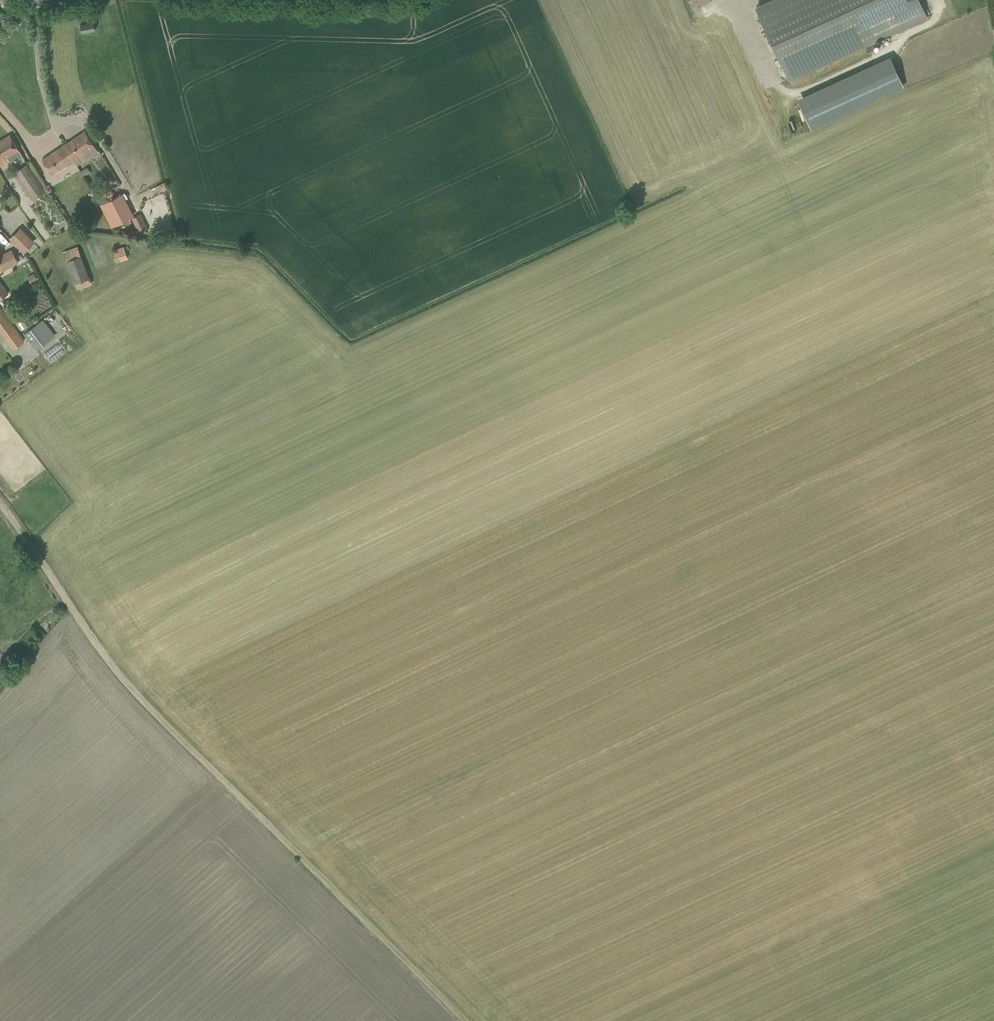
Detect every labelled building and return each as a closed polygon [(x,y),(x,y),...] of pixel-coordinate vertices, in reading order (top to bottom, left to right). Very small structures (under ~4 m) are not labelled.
[(926,17),(918,0),(788,0),(758,14),(788,79),(926,17)] [(95,30),(93,22),(80,24),(82,32),(95,30)] [(892,58),(797,94),(809,126),(905,90),(892,58)] [(85,131),(63,145),(74,161),(77,165),(98,151),(85,131)] [(0,140),(0,161),(2,164),(9,160),(11,163),(14,161),(22,156),(10,135),(0,140)] [(74,161),(63,145),(42,160),(47,168),(51,175),(66,166),(67,166),(74,161)] [(13,173),(32,200),(47,190),(28,162),(13,173)] [(132,217),(121,194),(101,204),(112,227),(132,217)] [(132,217),(139,233),(148,228),(141,213),(132,217)] [(61,223),(60,226),(62,228),(65,229),(68,228),(68,225),(67,222),(64,221),(61,223)] [(35,241),(28,234),(24,238),(31,245),(35,241)] [(124,247),(112,251),(115,260),(116,261),(127,257),(124,247)] [(10,262),(12,265),(18,262),(16,259),(12,249),(0,255),(0,267),(10,262)] [(89,277),(81,254),(65,260),(74,283),(89,277)] [(34,273),(28,276),(30,282),(36,279),(34,273)] [(0,307),(0,333),(10,347),(12,350),(24,341),(0,307)] [(37,351),(54,337),(41,320),(23,334),(37,351)]
